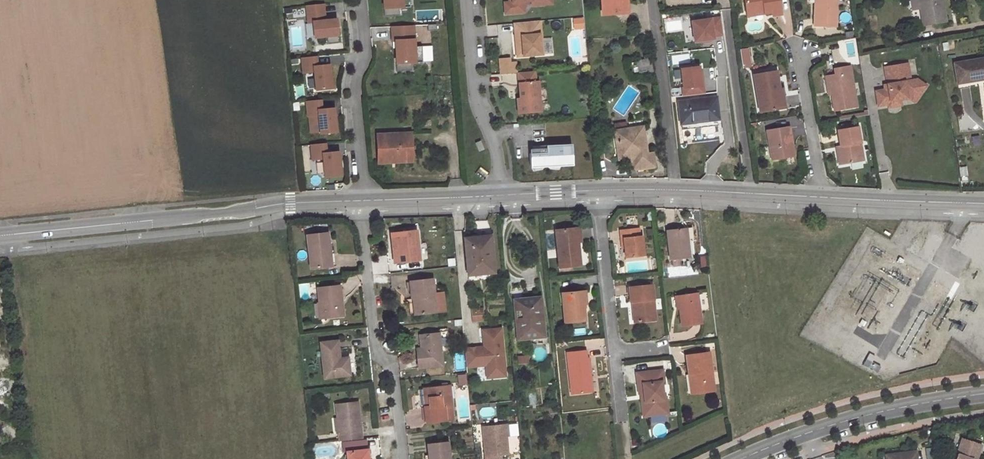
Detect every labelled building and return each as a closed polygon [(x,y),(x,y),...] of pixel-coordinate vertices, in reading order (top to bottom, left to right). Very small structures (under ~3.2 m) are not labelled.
[(383,8),(406,8),(405,0),(383,0),(383,8)] [(509,2),(507,2),(508,13),(524,12),(523,1),(531,1),(531,5),(542,4),(545,1),(545,0),(509,0),(509,2)] [(621,0),(601,0),(602,15),(622,13),(622,12),(621,0)] [(764,10),(764,14),(771,13),(780,11),(778,0),(744,0),(746,13),(764,10)] [(813,25),(835,26),(835,0),(813,0),(813,25)] [(941,0),(918,0),(922,25),(945,21),(941,0)] [(327,4),(307,6),(308,24),(312,24),(314,39),(339,37),(337,18),(328,19),(327,4)] [(723,35),(720,17),(691,21),(694,41),(713,38),(713,36),(723,35)] [(542,54),(540,21),(514,23),(514,32),(516,32),(519,56),(542,54)] [(414,26),(390,27),(391,39),(394,39),(396,64),(416,63),(414,26)] [(843,49),(857,47),(855,37),(842,40),(843,49)] [(749,66),(748,48),(740,49),(742,67),(749,66)] [(318,58),(301,59),(303,74),(313,73),(317,91),(334,90),(329,65),(319,66),(318,58)] [(515,58),(498,59),(499,73),(516,72),(515,58)] [(652,71),(650,59),(644,60),(645,72),(652,71)] [(954,64),(957,83),(983,78),(983,59),(954,64)] [(906,98),(906,96),(906,95),(910,95),(916,99),(925,85),(916,79),(909,80),(907,63),(884,67),(887,84),(887,89),(884,89),(875,91),(877,105),(887,104),(890,101),(906,98)] [(680,68),(682,96),(703,94),(702,85),(700,86),(698,66),(680,68)] [(828,76),(830,90),(833,111),(856,107),(849,66),(839,68),(840,74),(834,75),(828,76)] [(774,69),(752,74),(759,111),(778,107),(776,91),(778,90),(774,69)] [(541,112),(538,81),(536,81),(535,71),(518,73),(520,98),(517,98),(518,114),(541,112)] [(784,106),(781,90),(778,90),(776,91),(778,107),(784,106)] [(717,118),(715,98),(679,102),(681,122),(717,118)] [(323,101),(307,101),(307,117),(318,116),(320,133),(338,133),(334,108),(324,109),(323,101)] [(837,130),(843,163),(863,160),(857,127),(837,130)] [(788,128),(766,131),(769,146),(772,160),(793,157),(788,128)] [(627,129),(614,131),(616,143),(618,143),(621,158),(630,157),(632,168),(653,165),(651,153),(646,153),(642,130),(628,132),(627,129)] [(412,161),(410,133),(377,135),(378,157),(395,156),(395,163),(412,161)] [(327,143),(310,144),(310,159),(322,159),(325,177),(342,176),(339,151),(328,153),(327,143)] [(483,151),(479,143),(474,145),(478,153),(483,151)] [(571,146),(530,148),(531,167),(572,165),(571,146)] [(555,226),(559,263),(579,261),(578,247),(581,247),(578,224),(555,226)] [(625,246),(626,257),(645,254),(643,233),(639,234),(638,226),(620,228),(621,236),(624,236),(625,246)] [(669,230),(672,260),(693,258),(691,239),(689,239),(688,228),(669,230)] [(394,233),(398,263),(420,260),(417,231),(394,233)] [(307,235),(311,268),(329,266),(329,264),(335,263),(333,243),(329,244),(328,232),(307,235)] [(491,243),(491,235),(478,236),(479,244),(491,243)] [(465,238),(468,274),(494,272),(491,243),(479,244),(478,236),(465,238)] [(410,282),(414,313),(445,310),(443,292),(433,293),(432,280),(410,282)] [(322,301),(324,316),(342,314),(339,286),(317,287),(319,302),(322,301)] [(657,320),(653,286),(630,288),(632,304),(634,304),(638,304),(640,322),(657,320)] [(563,292),(566,319),(586,317),(583,290),(563,292)] [(679,295),(683,325),(702,322),(700,308),(707,307),(705,292),(679,295)] [(517,319),(519,338),(538,337),(536,318),(543,317),(541,297),(521,299),(523,318),(517,319)] [(521,299),(514,300),(517,319),(523,318),(521,299)] [(483,321),(481,309),(471,310),(472,322),(483,321)] [(538,337),(544,336),(543,317),(536,318),(538,337)] [(505,375),(501,332),(483,334),(484,350),(481,351),(481,347),(465,349),(467,367),(486,365),(487,376),(505,375)] [(417,349),(420,367),(442,365),(439,333),(420,335),(422,348),(417,349)] [(323,342),(327,377),(351,374),(350,358),(342,359),(340,341),(323,342)] [(568,352),(572,391),(593,389),(591,373),(588,374),(586,355),(586,350),(568,352)] [(710,353),(687,356),(689,375),(694,374),(696,393),(715,390),(710,353)] [(666,399),(663,382),(665,381),(664,370),(638,373),(640,393),(645,392),(648,415),(669,412),(668,399),(666,399)] [(425,408),(427,423),(454,419),(450,386),(428,388),(431,407),(425,408)] [(359,402),(338,404),(341,440),(363,438),(359,402)] [(486,458),(501,458),(501,455),(508,454),(506,425),(483,427),(486,458)] [(955,458),(976,458),(981,444),(962,438),(955,458)] [(425,458),(450,458),(448,441),(428,443),(429,455),(425,455),(425,458)] [(349,450),(350,458),(368,458),(367,448),(349,450)]
